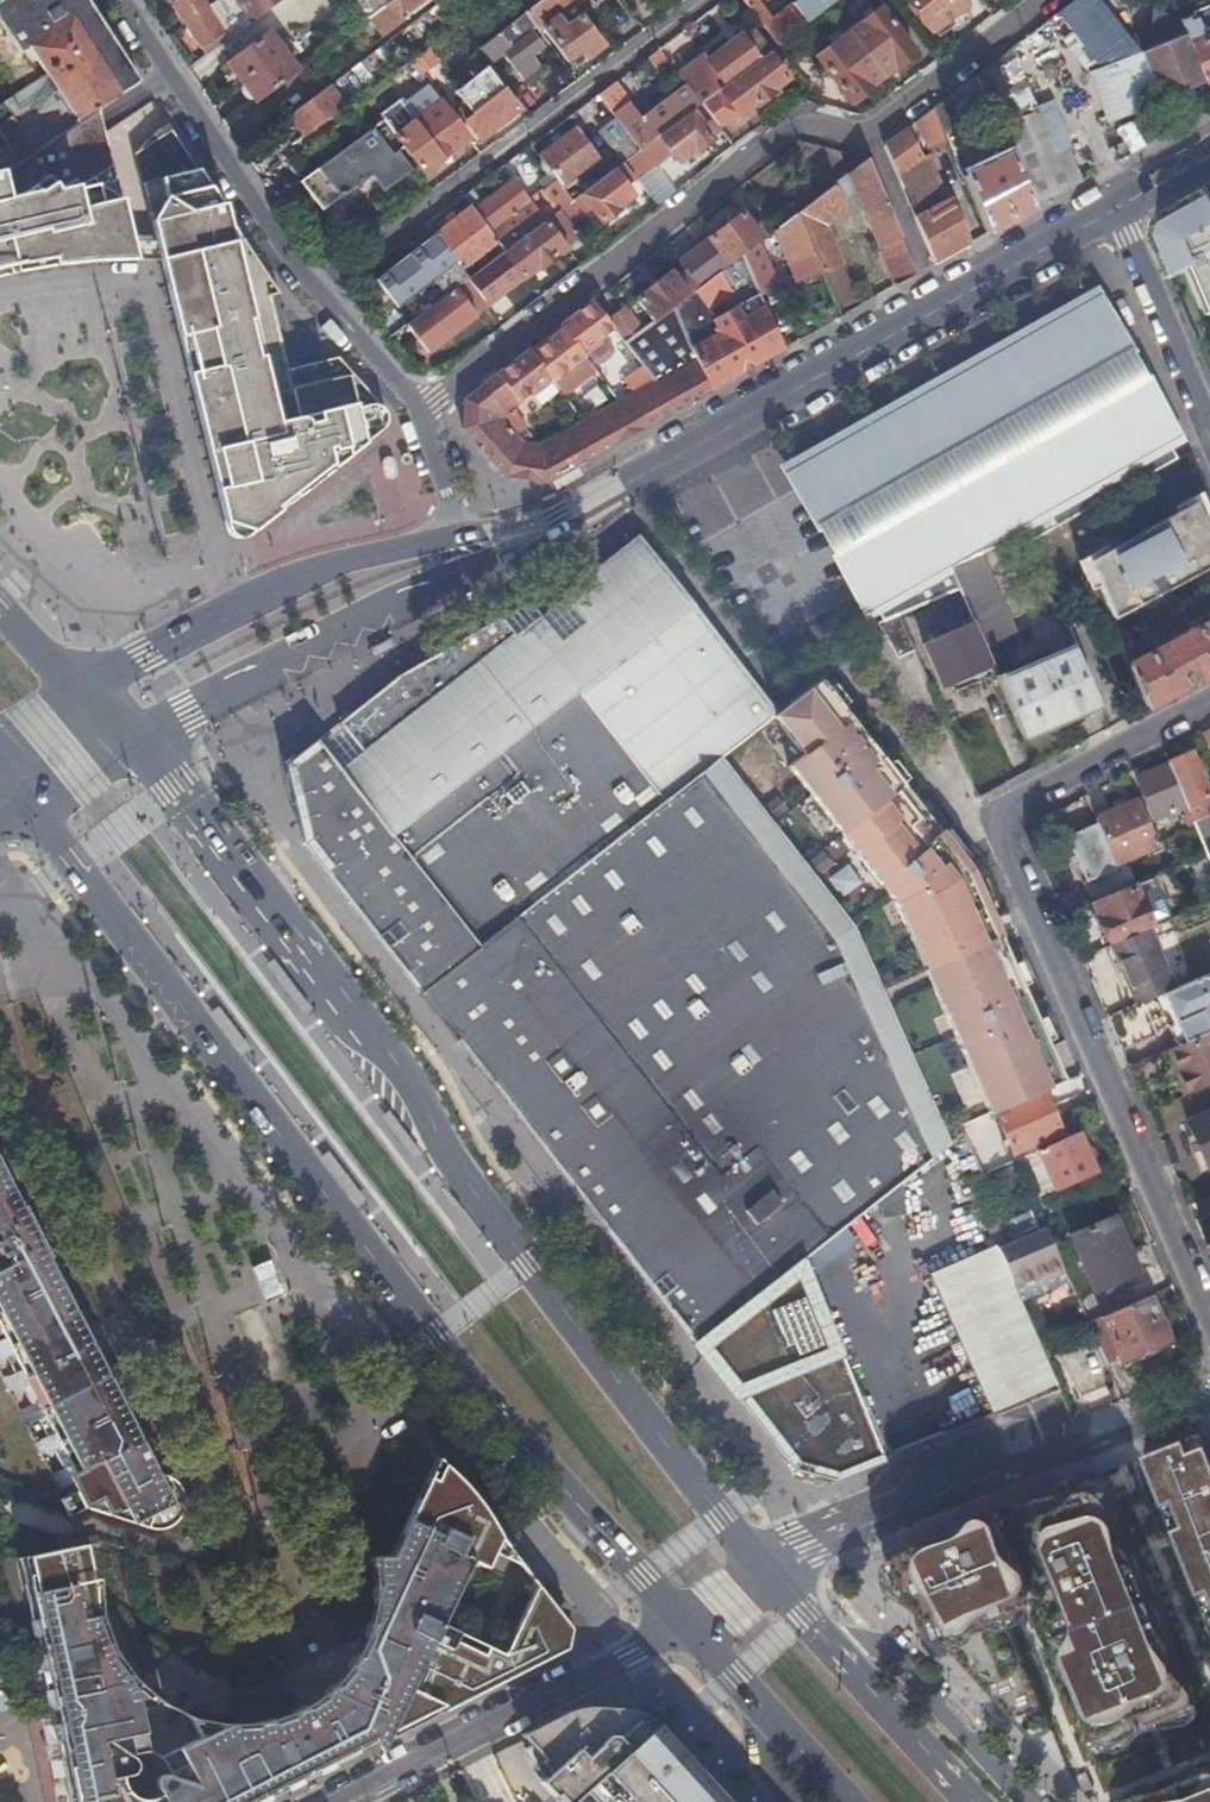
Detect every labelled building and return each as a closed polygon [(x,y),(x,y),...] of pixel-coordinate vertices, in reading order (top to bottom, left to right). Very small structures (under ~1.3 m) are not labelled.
[(103,104),(139,79),(87,0),(0,0),(0,24),(20,53),(30,46),(57,88),(23,110),(19,113),(17,115),(1,125),(22,159),(103,104)] [(218,0),(217,0),(206,6),(202,0),(173,0),(203,45),(221,33),(225,39),(239,28),(218,0)] [(224,0),(218,0),(239,28),(243,26),(224,0)] [(243,26),(278,0),(224,0),(243,26)] [(371,15),(390,0),(349,0),(364,20),(371,15)] [(371,15),(378,25),(385,34),(407,17),(409,16),(406,12),(414,6),(417,10),(430,0),(390,0),(371,15)] [(527,11),(537,24),(540,29),(544,26),(568,58),(581,48),(586,56),(603,44),(581,15),(566,26),(558,16),(579,0),(541,0),(527,11)] [(793,2),(772,18),(759,0),(744,0),(762,24),(777,44),(807,21),(793,2)] [(793,2),(807,21),(830,4),(835,0),(795,0),(793,2)] [(964,0),(908,0),(931,30),(933,28),(950,16),(967,3),(964,0)] [(1103,0),(1074,0),(1061,10),(1058,12),(1102,68),(1120,113),(1159,98),(1141,51),(1129,34),(1103,0)] [(1180,16),(1209,6),(1209,0),(1174,0),(1180,16)] [(880,6),(849,30),(882,75),(894,66),(896,68),(915,54),(880,6)] [(537,24),(527,11),(512,22),(523,35),(532,28),(537,24)] [(1180,19),(1177,13),(1129,34),(1141,51),(1185,33),(1181,23),(1180,20),(1180,19)] [(950,16),(933,28),(937,34),(954,21),(950,16)] [(1204,83),(1209,80),(1209,36),(1205,38),(1196,17),(1181,23),(1185,33),(1189,44),(1203,79),(1204,83)] [(500,31),(479,46),(491,62),(503,53),(523,78),(535,68),(541,64),(532,52),(544,44),(532,28),(523,35),(510,45),(500,31)] [(228,61),(257,100),(297,70),(298,70),(268,30),(228,61)] [(678,74),(685,83),(700,102),(715,91),(719,88),(764,54),(769,50),(753,30),(743,38),(741,35),(709,59),(705,53),(678,74)] [(882,75),(849,30),(816,55),(852,102),(866,91),(865,88),(882,75)] [(221,33),(203,45),(207,52),(225,39),(221,33)] [(1185,33),(1141,51),(1159,98),(1203,79),(1189,44),(1185,33)] [(788,58),(777,44),(769,50),(764,54),(719,88),(715,91),(700,102),(717,126),(732,115),(736,112),(738,114),(754,102),(756,104),(772,92),(770,90),(788,78),(778,65),(788,58)] [(668,61),(658,47),(646,56),(656,69),(668,61)] [(573,66),(586,56),(581,48),(568,58),(573,66)] [(1056,157),(1011,48),(976,75),(1008,154),(1030,208),(1068,187),(1056,157)] [(432,66),(420,53),(410,60),(421,74),(432,66)] [(306,63),(298,70),(297,70),(306,82),(315,75),(306,63)] [(475,130),(480,137),(519,107),(488,65),(456,90),(468,105),(460,110),(475,130)] [(535,68),(523,78),(529,85),(541,75),(535,68)] [(1120,113),(1102,68),(1091,73),(1109,118),(1120,113)] [(614,81),(597,93),(614,116),(638,149),(700,102),(685,83),(641,117),(614,81)] [(343,102),(329,83),(289,113),(302,133),(343,102)] [(362,134),(304,178),(325,207),(370,173),(382,188),(411,167),(418,176),(471,137),(429,84),(404,103),(384,117),(362,134)] [(401,98),(381,113),(384,117),(404,103),(401,98)] [(700,102),(638,149),(623,160),(634,175),(669,148),(678,160),(694,147),(695,150),(711,138),(711,137),(720,129),(717,126),(700,102)] [(12,107),(17,115),(19,113),(23,110),(19,103),(12,107)] [(135,259),(103,104),(22,159),(10,167),(0,170),(0,277),(5,276),(43,268),(80,263),(104,260),(135,259)] [(946,132),(935,106),(918,120),(928,141),(946,133),(946,132)] [(1129,152),(1171,129),(1158,107),(1117,130),(1129,152)] [(638,149),(614,116),(597,129),(622,161),(623,160),(638,149)] [(161,261),(222,526),(248,531),(260,524),(382,430),(385,410),(339,357),(286,368),(270,293),(278,288),(267,275),(165,119),(157,125),(161,131),(136,153),(161,261)] [(576,126),(538,154),(558,181),(561,184),(599,155),(576,126)] [(959,126),(946,132),(946,133),(955,156),(970,150),(959,126)] [(921,158),(906,128),(884,145),(897,176),(921,158)] [(1067,152),(1056,157),(1068,187),(1079,181),(1067,152)] [(1030,208),(1008,154),(963,175),(986,233),(1030,208)] [(869,158),(867,157),(838,179),(846,196),(856,188),(872,228),(869,230),(878,252),(881,251),(895,285),(916,273),(869,158)] [(921,158),(897,176),(914,216),(943,200),(921,158)] [(623,160),(622,161),(581,192),(590,204),(601,220),(617,208),(616,206),(632,194),(624,183),(634,175),(623,160)] [(513,178),(473,208),(489,230),(497,240),(504,250),(542,222),(538,217),(535,213),(538,211),(531,202),(529,199),(513,178)] [(561,184),(558,181),(543,192),(553,205),(538,217),(542,222),(544,219),(558,209),(572,199),(561,184)] [(832,183),(796,211),(821,268),(822,271),(840,263),(825,224),(843,210),(832,183)] [(1161,216),(1154,233),(1172,276),(1194,267),(1209,304),(1209,188),(1161,216)] [(553,205),(543,192),(531,202),(538,211),(535,213),(538,217),(553,205)] [(590,204),(581,192),(572,199),(558,209),(568,222),(590,204)] [(914,216),(934,263),(968,244),(949,197),(943,200),(914,216)] [(473,208),(471,205),(434,233),(464,274),(469,270),(465,264),(497,240),(489,230),(473,208)] [(741,211),(679,259),(684,266),(698,285),(700,284),(742,252),(757,241),(773,229),(774,228),(768,221),(763,225),(749,208),(743,213),(741,211)] [(568,222),(558,209),(544,219),(565,246),(578,236),(568,222)] [(796,211),(781,222),(774,228),(773,229),(796,279),(821,268),(796,211)] [(565,246),(544,219),(542,222),(504,250),(490,261),(468,277),(487,302),(488,303),(522,277),(538,266),(539,267),(556,255),(555,253),(565,246)] [(404,300),(416,316),(467,278),(464,274),(434,233),(375,277),(397,306),(404,300)] [(777,287),(757,241),(742,252),(760,295),(777,287)] [(760,295),(742,252),(700,284),(707,299),(730,289),(728,285),(735,282),(743,298),(752,294),(756,305),(763,302),(760,295)] [(698,285),(684,266),(675,273),(672,269),(636,296),(654,320),(673,304),(698,285)] [(416,316),(406,324),(426,351),(488,303),(487,302),(468,277),(467,278),(416,316)] [(1029,540),(1177,458),(1087,298),(795,464),(876,606),(867,612),(888,648),(908,636),(899,614),(958,588),(949,566),(979,553),(1027,533),(1029,540)] [(611,322),(593,299),(560,324),(563,328),(550,338),(547,334),(467,397),(464,427),(505,474),(546,482),(586,460),(629,435),(710,389),(693,349),(673,304),(654,320),(643,328),(625,341),(655,381),(540,446),(523,442),(500,415),(529,392),(536,393),(603,341),(604,335),(614,327),(611,322)] [(625,341),(643,328),(629,309),(611,322),(614,327),(625,341)] [(721,335),(693,349),(710,389),(783,348),(768,313),(747,323),(741,310),(717,322),(721,329),(718,330),(721,335)] [(563,328),(560,324),(547,334),(550,338),(563,328)] [(512,406),(500,415),(515,433),(526,424),(512,406)] [(388,455),(380,453),(372,458),(370,466),(375,474),(384,476),(391,471),(393,462),(388,455)] [(1090,562),(1113,618),(1209,567),(1209,539),(1195,503),(1090,562)] [(279,760),(303,829),(693,1348),(686,1328),(801,1481),(878,1454),(813,1268),(825,1264),(854,1242),(846,1218),(941,1147),(873,952),(723,752),(773,715),(768,700),(642,531),(634,534),(577,577),(569,580),(543,599),(467,625),(424,658),(412,662),(314,735),(311,736),(279,760)] [(1015,636),(979,553),(949,566),(958,588),(984,649),(1015,636)] [(1204,600),(1200,592),(1148,621),(1152,628),(1204,600)] [(1146,709),(1209,676),(1209,621),(1139,658),(1127,664),(1146,709)] [(989,666),(971,623),(923,644),(940,687),(989,666)] [(1139,658),(1128,631),(1116,638),(1127,664),(1139,658)] [(996,676),(1023,740),(1100,705),(1078,654),(1076,650),(1074,646),(1003,677),(1002,673),(996,676)] [(822,678),(775,716),(805,753),(789,765),(842,831),(854,846),(888,890),(895,899),(926,969),(932,983),(955,1034),(974,1079),(989,1112),(1064,1079),(971,869),(822,678)] [(1168,761),(1192,821),(1209,813),(1209,803),(1190,752),(1168,761)] [(1168,761),(1166,762),(1134,775),(1152,819),(1178,808),(1187,829),(1194,826),(1192,821),(1168,761)] [(242,770),(235,778),(242,784),(249,777),(242,770)] [(1158,845),(1138,798),(1094,817),(1096,822),(1113,863),(1158,845)] [(1194,826),(1197,834),(1209,828),(1209,813),(1192,821),(1194,826)] [(1113,863),(1096,822),(1066,835),(1084,878),(1081,879),(1090,901),(1091,901),(1123,887),(1113,863)] [(1070,871),(1048,880),(1055,895),(1077,885),(1070,871)] [(1133,882),(1123,887),(1091,901),(1108,941),(1150,922),(1133,882)] [(1174,987),(1148,928),(1112,944),(1138,1003),(1163,992),(1174,987)] [(1174,987),(1163,992),(1164,996),(1161,997),(1157,1003),(1161,1013),(1168,1013),(1171,1012),(1184,1040),(1209,1029),(1209,971),(1174,987)] [(160,1027),(165,1023),(152,1007),(147,1011),(160,1027)] [(1169,1047),(1189,1091),(1209,1082),(1209,1029),(1184,1040),(1169,1047)] [(1043,1089),(995,1109),(1013,1152),(1028,1145),(1045,1138),(1061,1131),(1043,1089)] [(221,1106),(234,1123),(241,1118),(227,1101),(221,1106)] [(1186,1122),(1207,1169),(1209,1167),(1209,1111),(1186,1122)] [(1048,1143),(1038,1148),(1055,1186),(1095,1169),(1079,1130),(1048,1143)] [(1028,1145),(1030,1151),(1038,1148),(1048,1143),(1045,1138),(1028,1145)] [(67,1499),(63,1500),(71,1518),(89,1509),(158,1531),(162,1531),(166,1530),(169,1528),(170,1528),(174,1526),(176,1523),(179,1520),(180,1517),(182,1511),(184,1504),(184,1502),(184,1499),(183,1496),(182,1494),(180,1492),(179,1491),(174,1485),(167,1481),(167,1480),(155,1475),(154,1475),(147,1461),(150,1458),(152,1455),(154,1452),(154,1450),(154,1448),(154,1446),(154,1444),(153,1443),(152,1442),(151,1441),(148,1440),(145,1439),(142,1439),(0,1158),(0,1364),(67,1499)] [(999,1223),(1007,1240),(1038,1226),(1030,1208),(999,1223)] [(1095,1289),(1137,1271),(1114,1216),(1071,1234),(1095,1289)] [(1044,1225),(997,1246),(1015,1286),(1043,1273),(1045,1279),(1064,1270),(1044,1225)] [(239,1267),(250,1301),(291,1286),(280,1253),(239,1267)] [(1043,1273),(1015,1286),(1021,1300),(1068,1279),(1064,1270),(1045,1279),(1043,1273)] [(1087,1321),(1106,1364),(1171,1335),(1152,1293),(1087,1321)] [(1050,1393),(1061,1389),(1057,1381),(1046,1385),(1048,1388),(1050,1393)] [(1205,1429),(1147,1452),(1209,1617),(1209,1443),(1205,1429)] [(437,1457),(391,1554),(372,1555),(372,1560),(372,1567),(372,1573),(372,1579),(373,1586),(371,1605),(366,1624),(365,1628),(362,1634),(359,1641),(356,1647),(353,1653),(348,1663),(341,1673),(332,1682),(331,1682),(331,1683),(330,1683),(329,1684),(327,1685),(326,1686),(325,1687),(324,1688),(323,1689),(322,1690),(321,1691),(320,1692),(319,1692),(318,1694),(316,1695),(315,1696),(313,1697),(300,1705),(283,1713),(273,1716),(243,1722),(242,1722),(241,1722),(241,1721),(240,1721),(239,1721),(234,1721),(229,1721),(223,1721),(212,1720),(177,1712),(175,1710),(173,1709),(172,1709),(171,1708),(169,1707),(167,1706),(166,1705),(164,1705),(162,1704),(161,1703),(160,1702),(158,1701),(141,1690),(126,1675),(122,1671),(114,1660),(107,1648),(105,1641),(102,1632),(99,1623),(97,1614),(83,1541),(17,1555),(39,1657),(27,1659),(31,1674),(42,1671),(46,1692),(35,1694),(38,1709),(42,1708),(46,1727),(42,1728),(45,1743),(56,1741),(60,1761),(49,1763),(53,1777),(63,1775),(69,1801),(259,1801),(359,1752),(389,1737),(559,1651),(562,1616),(539,1586),(504,1653),(438,1620),(478,1539),(495,1547),(500,1537),(488,1521),(437,1457)] [(1106,1477),(898,1561),(895,1564),(892,1580),(892,1582),(1027,1729),(1031,1729),(1050,1721),(1051,1719),(1008,1604),(1052,1587),(1108,1736),(1112,1736),(1189,1705),(1191,1703),(1106,1477)] [(707,1783),(699,1775),(673,1747),(643,1713),(639,1711),(634,1709),(615,1706),(610,1705),(584,1705),(573,1707),(566,1709),(559,1712),(554,1715),(557,1719),(526,1750),(533,1764),(538,1760),(547,1771),(541,1778),(555,1793),(552,1797),(557,1801),(566,1801),(584,1785),(599,1801),(723,1801),(707,1783)] [(645,1714),(643,1713),(673,1747),(675,1745),(645,1714)] [(1133,1801),(1209,1801),(1209,1771),(1133,1801)] [(699,1775),(707,1783),(723,1801),(727,1801),(700,1773),(699,1775)]
